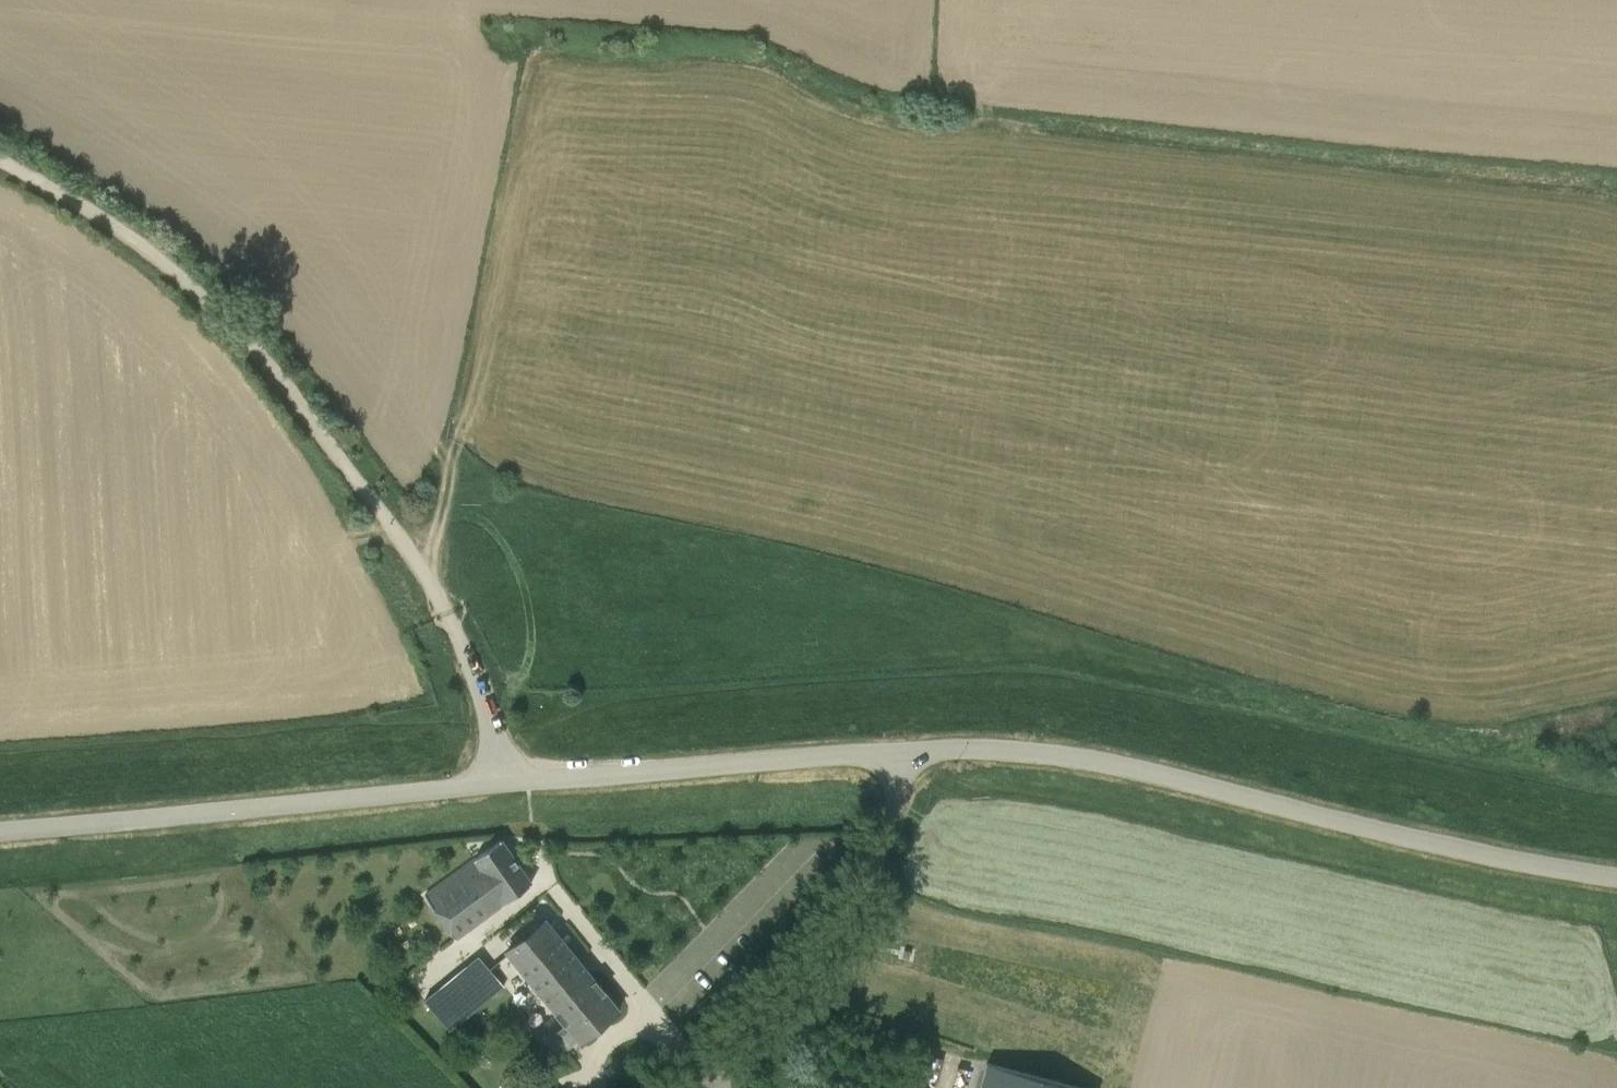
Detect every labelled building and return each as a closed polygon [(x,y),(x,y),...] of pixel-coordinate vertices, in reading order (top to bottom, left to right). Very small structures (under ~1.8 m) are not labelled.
[(498,838),(423,895),(456,938),(531,882),(498,838)] [(545,920),(507,951),(567,1025),(557,1033),(568,1047),(578,1039),(580,1041),(618,1010),(545,920)] [(479,955),(424,999),(449,1030),(504,986),(479,955)] [(981,1087),(1082,1087),(987,1063),(981,1087)]
